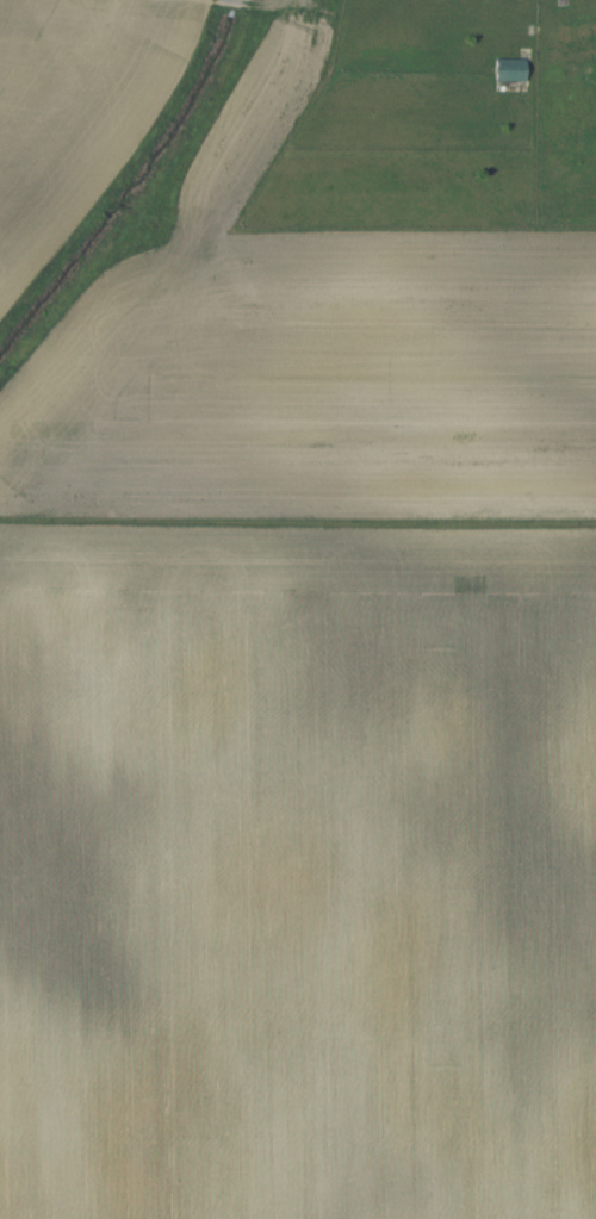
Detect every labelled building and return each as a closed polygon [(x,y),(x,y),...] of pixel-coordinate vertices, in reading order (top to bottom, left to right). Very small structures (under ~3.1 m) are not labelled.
[(522,57),(491,57),(491,80),(522,79),(522,57)]
